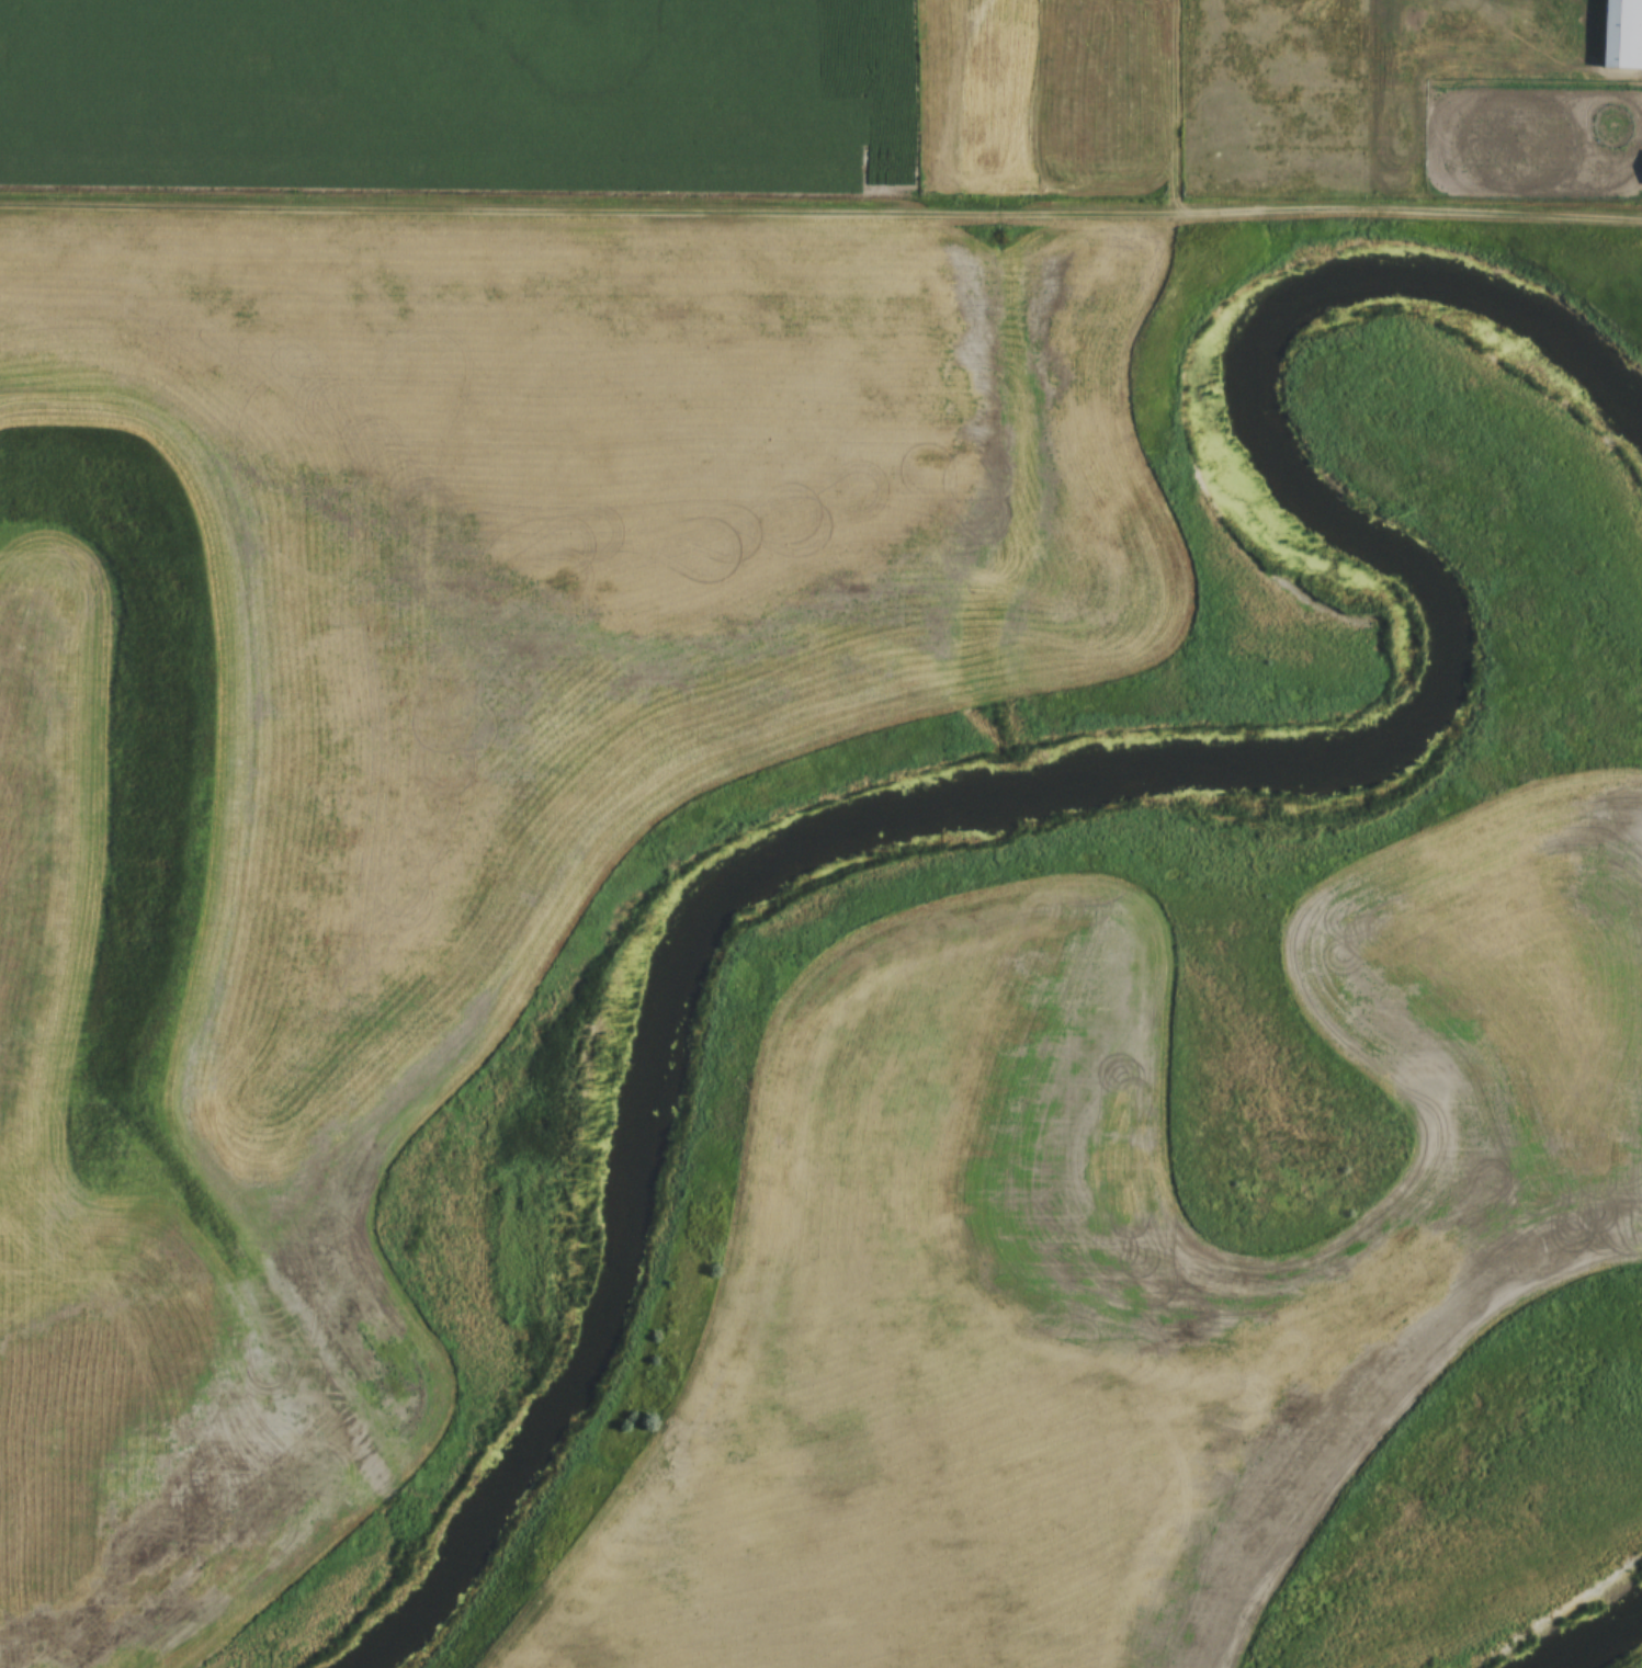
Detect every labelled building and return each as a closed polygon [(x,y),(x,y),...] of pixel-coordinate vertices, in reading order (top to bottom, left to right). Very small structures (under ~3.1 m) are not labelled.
[(1641,68),(1641,0),(1600,0),(1599,67),(1641,68)]
